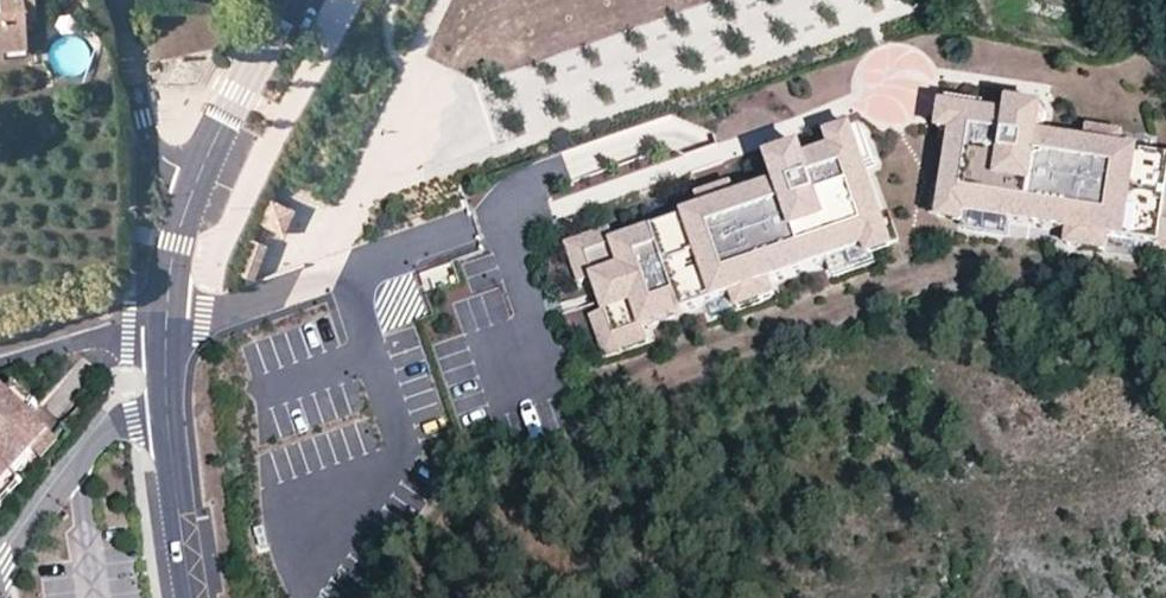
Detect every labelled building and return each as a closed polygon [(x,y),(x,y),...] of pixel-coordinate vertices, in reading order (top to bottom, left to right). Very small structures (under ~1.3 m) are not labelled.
[(30,15),(29,0),(0,0),(0,47),(21,45),(19,16),(30,15)] [(959,110),(983,114),(984,105),(946,99),(941,132),(955,134),(959,110)] [(1120,149),(1087,144),(1041,137),(1045,108),(1040,102),(1020,99),(1014,103),(1011,119),(983,114),(959,110),(955,134),(943,211),(1069,230),(1106,235),(1165,244),(1165,156),(1120,149)] [(1120,149),(1122,135),(1089,130),(1087,144),(1120,149)] [(770,157),(780,187),(736,201),(703,212),(613,243),(584,252),(593,276),(603,308),(611,332),(640,323),(730,293),(766,281),(824,262),(867,248),(889,241),(853,132),(831,140),(834,153),(807,163),(802,147),(793,144),(775,150),(770,157)] [(736,201),(732,188),(699,199),(703,212),(736,201)] [(290,208),(266,199),(257,221),(281,231),(290,208)] [(593,276),(584,252),(613,243),(608,229),(566,243),(579,281),(593,276)] [(1106,235),(1069,230),(1067,244),(1105,249),(1106,235)] [(252,277),(263,245),(251,240),(240,273),(252,277)] [(871,262),(867,248),(824,262),(829,275),(871,262)] [(771,295),(766,281),(730,293),(735,307),(771,295)] [(611,332),(603,308),(589,312),(602,351),(644,337),(640,323),(611,332)] [(42,406),(21,385),(14,391),(12,394),(33,414),(42,406)] [(12,394),(14,391),(12,389),(0,401),(0,489),(16,473),(37,453),(54,435),(63,427),(42,406),(33,414),(12,394)] [(61,443),(54,435),(37,453),(44,460),(61,443)] [(16,473),(0,489),(0,506),(24,482),(16,473)]
